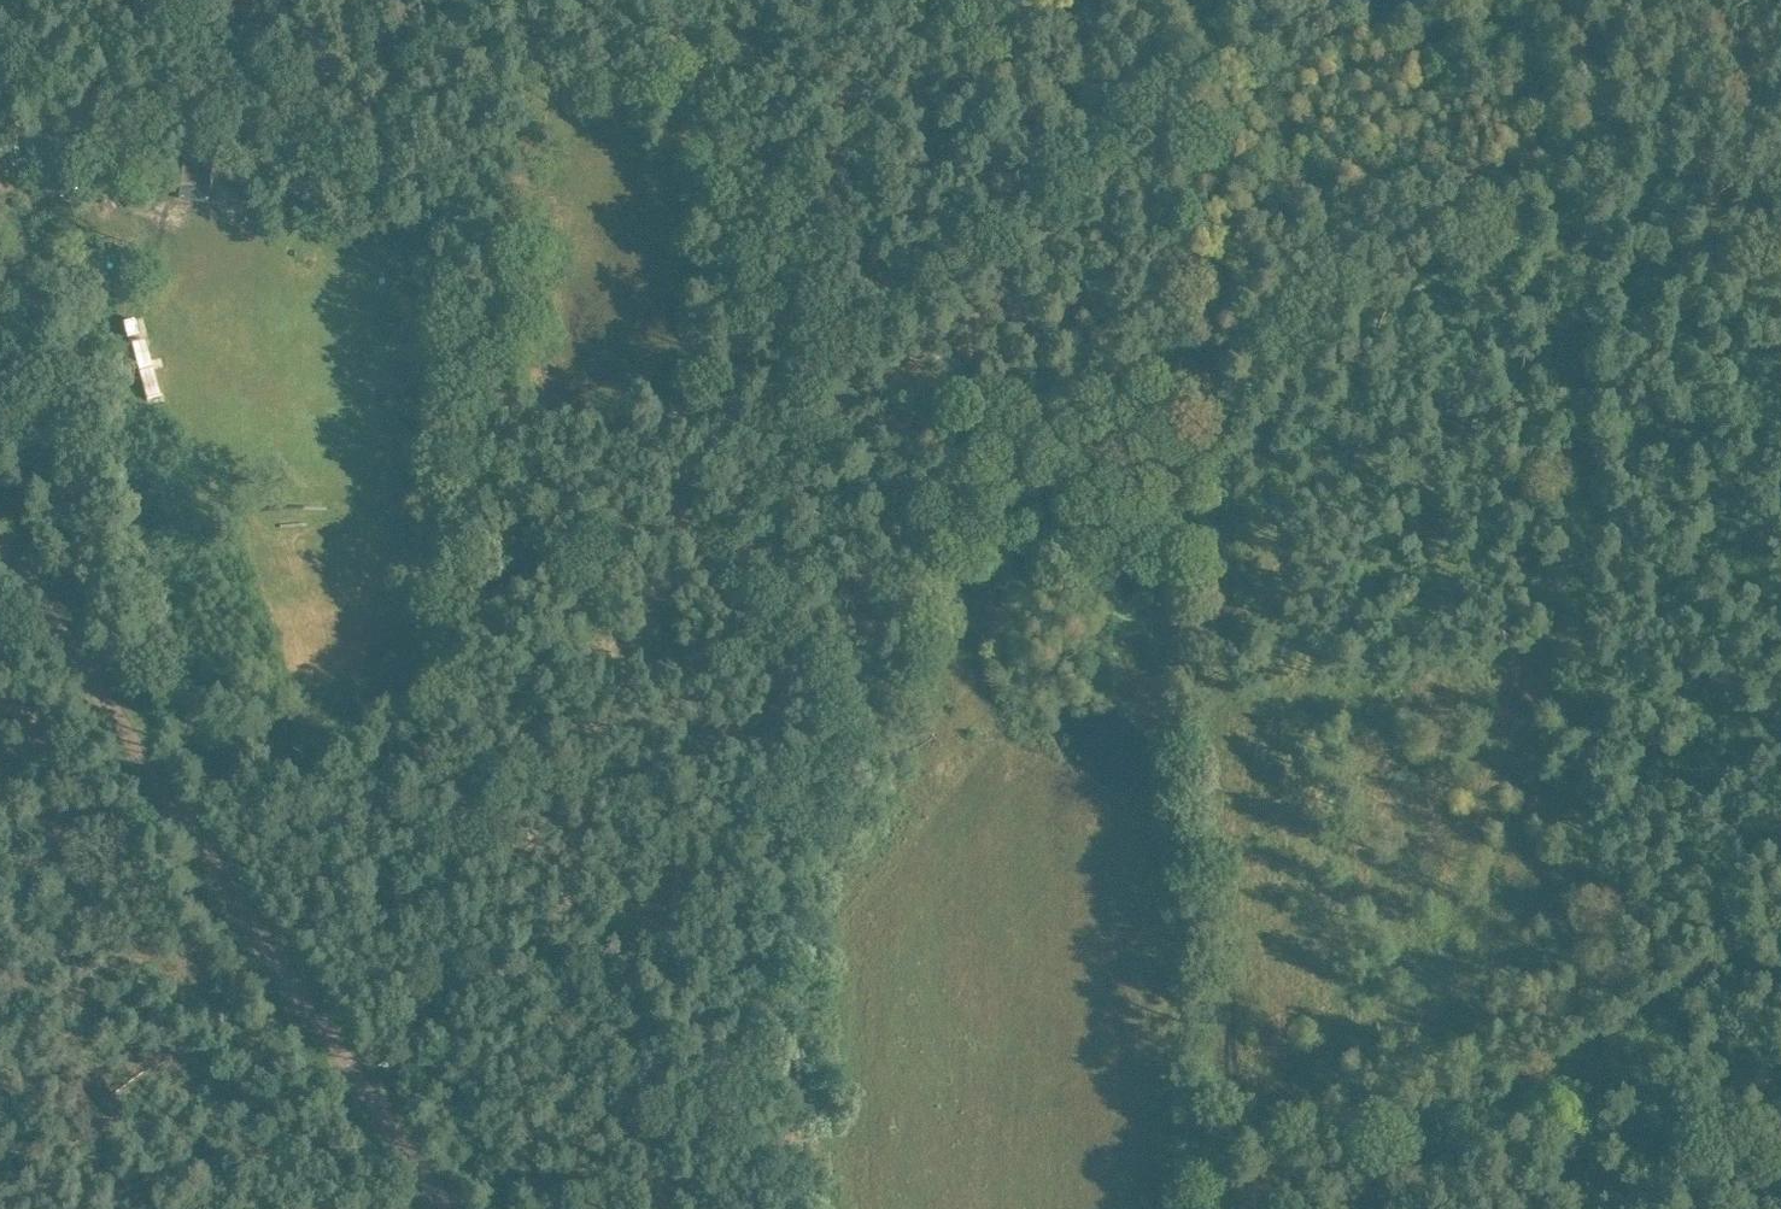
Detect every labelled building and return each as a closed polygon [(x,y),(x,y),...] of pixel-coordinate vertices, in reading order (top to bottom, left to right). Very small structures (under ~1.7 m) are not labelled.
[(182,184),(212,187),(215,158),(185,155),(182,184)]
